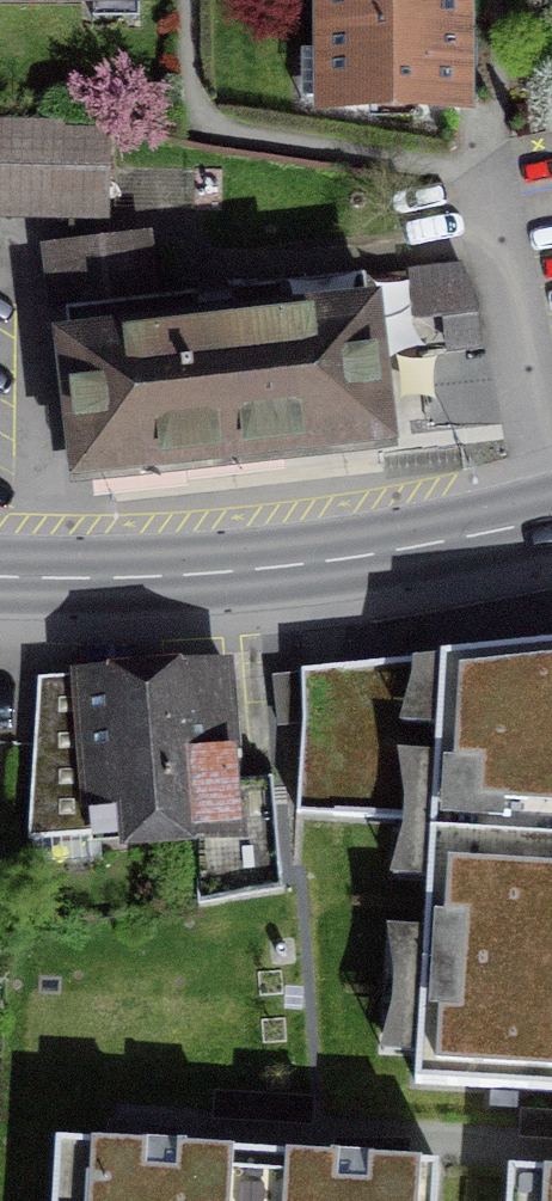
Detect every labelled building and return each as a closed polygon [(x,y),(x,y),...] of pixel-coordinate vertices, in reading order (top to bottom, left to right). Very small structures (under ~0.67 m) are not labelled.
[(168,20),(168,0),(0,0),(0,23),(168,20)] [(340,118),(488,120),(490,0),(341,0),(340,118)] [(0,145),(0,237),(122,238),(123,147),(0,145)] [(166,251),(70,263),(101,504),(428,462),(410,316),(380,320),(376,286),(173,312),(166,251)] [(466,263),(413,269),(432,347),(491,347),(484,301),(466,263)] [(338,666),(337,815),(434,822),(420,1093),(551,1100),(551,646),(338,666)] [(247,680),(52,692),(42,856),(117,863),(263,850),(247,680)] [(374,1165),(131,1152),(61,1149),(57,1200),(431,1200),(432,1167),(374,1165)] [(515,1171),(514,1200),(551,1200),(551,1173),(515,1171)]
